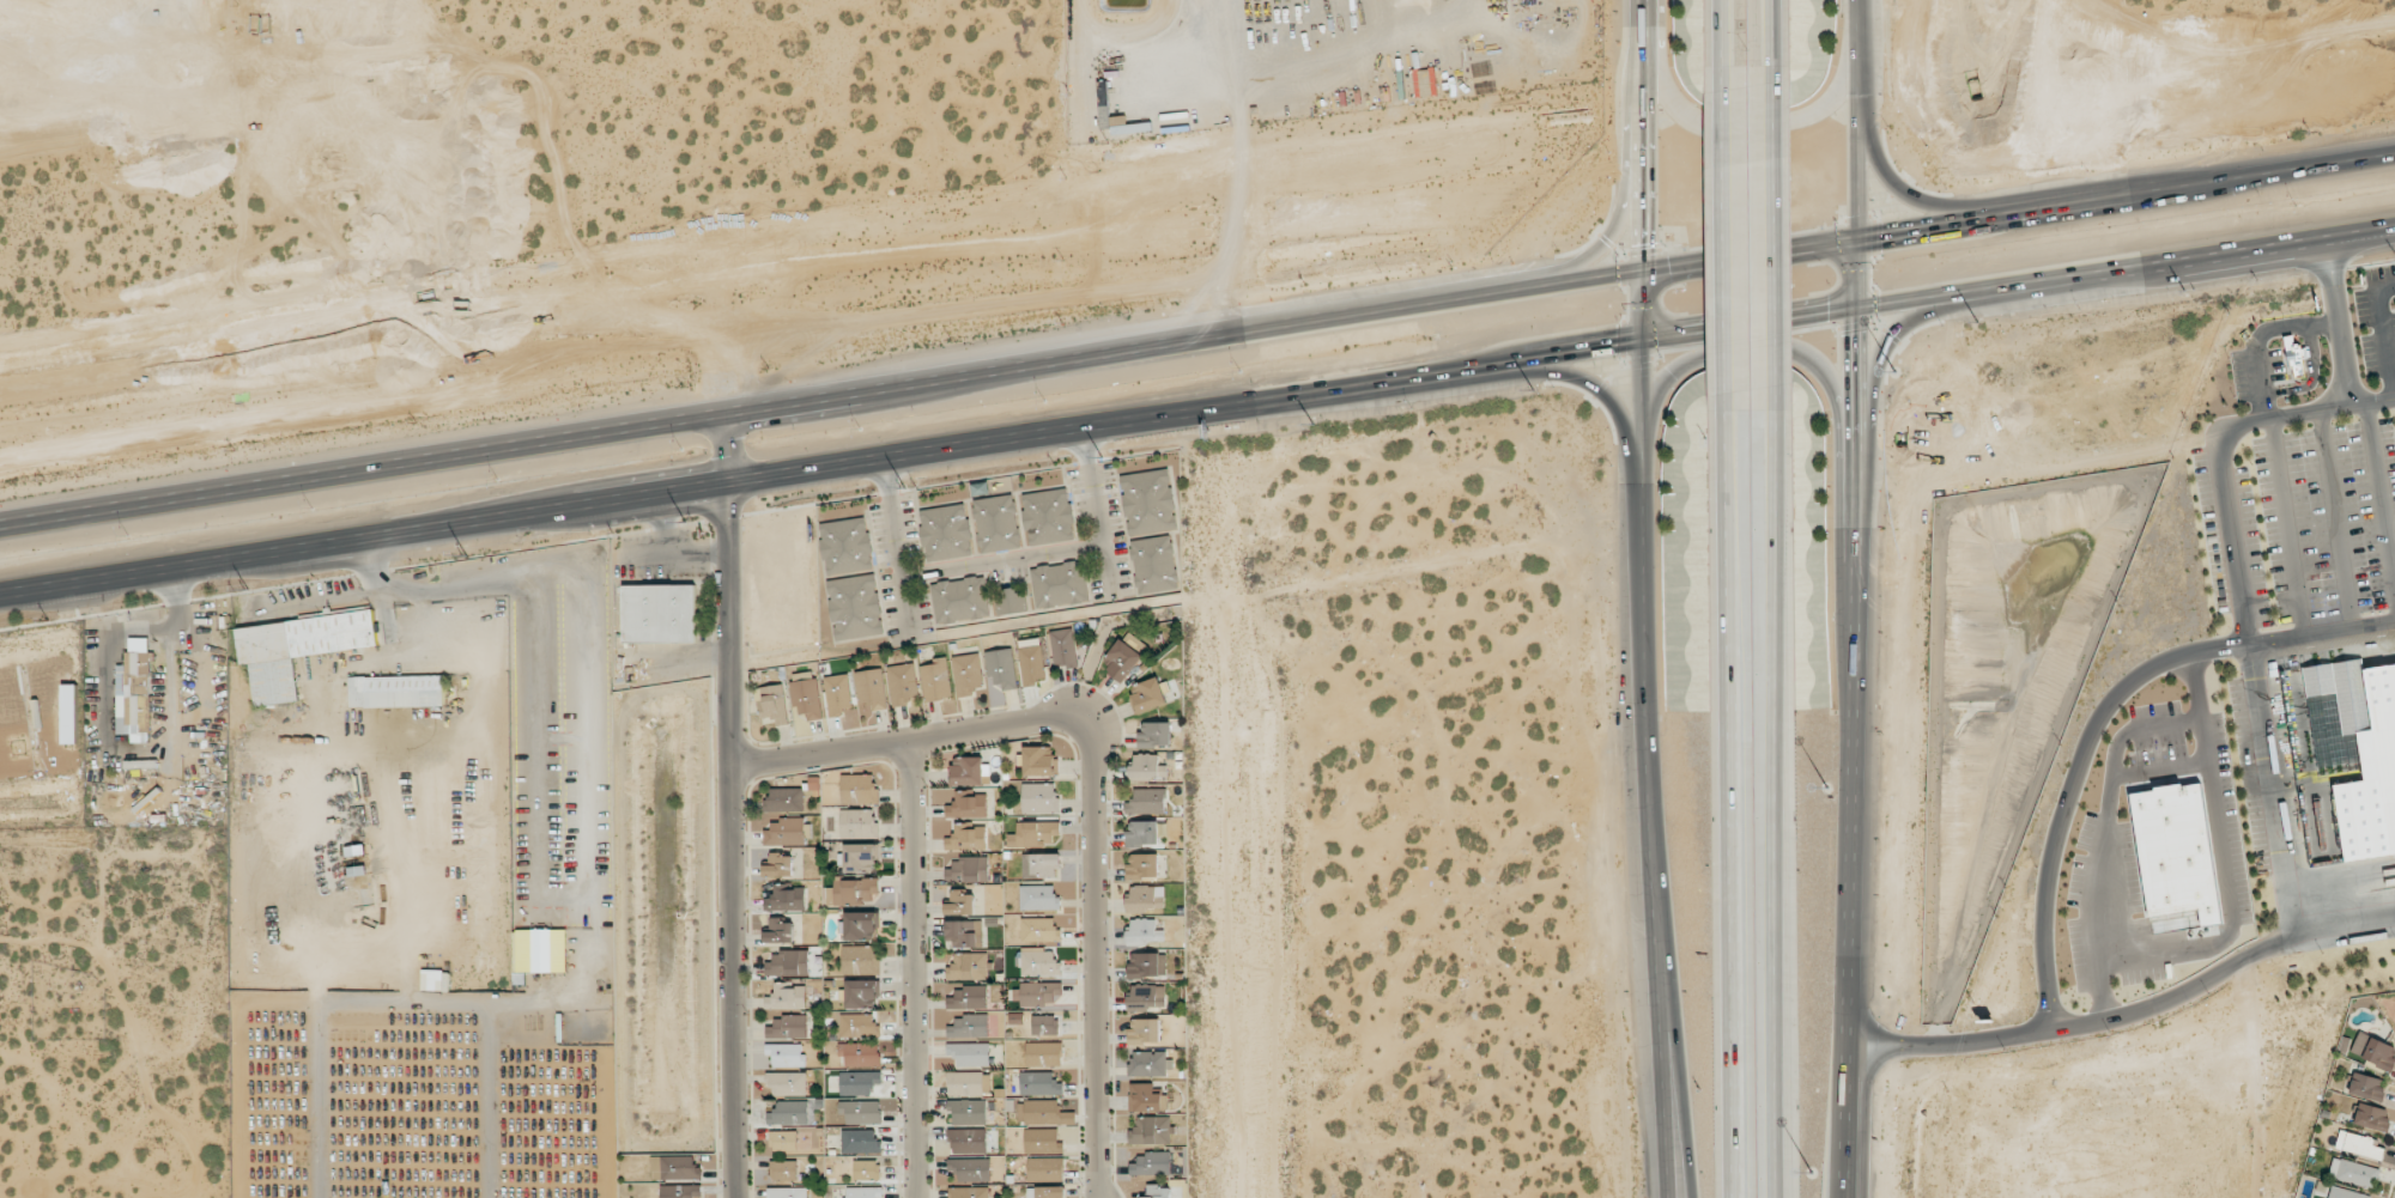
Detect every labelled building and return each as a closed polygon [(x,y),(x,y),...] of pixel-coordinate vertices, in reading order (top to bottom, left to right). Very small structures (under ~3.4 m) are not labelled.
[(1129,536),(1177,529),(1168,469),(1120,475),(1129,536)] [(1029,546),(1075,539),(1068,488),(1022,495),(1029,546)] [(973,499),(980,553),(1020,548),(1013,494),(973,499)] [(920,510),(926,561),(973,556),(966,504),(920,510)] [(820,524),(826,575),(873,569),(867,517),(820,524)] [(1137,594),(1178,589),(1171,535),(1130,541),(1137,594)] [(1036,609),(1089,602),(1084,561),(1031,567),(1036,609)] [(884,634),(876,574),(827,580),(836,641),(884,634)] [(936,624),(989,618),(984,576),(931,583),(936,624)] [(624,642),(696,642),(696,585),(624,585),(624,642)] [(1025,589),(995,592),(997,615),(1027,613),(1025,589)] [(236,627),(241,666),(250,664),(255,707),(299,702),(293,657),(378,646),(374,610),(236,627)] [(1049,631),(1055,669),(1078,665),(1072,628),(1049,631)] [(1024,685),(1047,682),(1040,637),(1017,641),(1024,685)] [(117,734),(131,734),(131,742),(150,742),(150,732),(143,732),(143,714),(150,714),(150,638),(130,638),(130,651),(125,651),(125,665),(117,665),(117,734)] [(1143,655),(1120,639),(1101,665),(1125,682),(1143,655)] [(1015,687),(1013,649),(987,651),(989,689),(1015,687)] [(952,657),(958,698),(975,695),(974,688),(984,687),(978,653),(952,657)] [(931,659),(931,664),(920,666),(926,702),(953,698),(946,656),(931,659)] [(894,706),(920,701),(913,662),(887,667),(894,706)] [(2357,669),(2394,664),(2394,855),(2340,864),(2328,785),(2358,780),(2351,732),(2365,730),(2357,669)] [(886,710),(884,669),(856,671),(858,706),(872,705),(872,710),(886,710)] [(797,720),(822,716),(815,671),(790,674),(797,720)] [(824,677),(830,717),(844,715),(843,709),(853,708),(847,673),(824,677)] [(446,706),(445,675),(349,677),(350,708),(446,706)] [(1139,713),(1167,703),(1158,677),(1129,687),(1139,713)] [(761,719),(773,716),(775,726),(789,724),(781,683),(755,689),(761,719)] [(78,744),(77,684),(63,684),(63,744),(78,744)] [(1170,722),(1139,723),(1140,747),(1171,747),(1170,722)] [(1024,747),(1025,776),(1056,775),(1055,746),(1024,747)] [(1130,780),(1167,779),(1167,765),(1159,765),(1159,754),(1134,754),(1134,766),(1129,766),(1130,780)] [(951,785),(983,784),(982,756),(950,757),(951,785)] [(125,761),(125,769),(158,768),(158,760),(125,761)] [(842,775),(842,804),(877,804),(877,775),(842,775)] [(1023,813),(1058,813),(1058,783),(1022,783),(1023,813)] [(2132,792),(2150,933),(2171,930),(2170,917),(2188,914),(2190,927),(2201,926),(2201,925),(2221,923),(2203,783),(2132,792)] [(803,788),(768,788),(768,812),(804,811),(803,788)] [(1165,788),(1134,789),(1134,801),(1125,801),(1126,814),(1165,813),(1165,788)] [(946,817),(987,817),(987,792),(956,793),(956,804),(946,804),(946,817)] [(877,809),(841,810),(842,837),(878,837),(877,809)] [(805,844),(804,818),(779,818),(779,823),(771,823),(771,830),(764,830),(764,845),(805,844)] [(1017,822),(1018,834),(1008,834),(1008,847),(1053,846),(1053,836),(1060,835),(1060,821),(1017,822)] [(1158,821),(1127,821),(1127,846),(1158,845),(1158,821)] [(986,850),(986,824),(955,825),(955,835),(945,835),(945,850),(986,850)] [(877,844),(845,844),(846,872),(877,872),(877,844)] [(1024,877),(1059,876),(1059,853),(1023,854),(1024,877)] [(793,876),(792,854),(766,854),(766,876),(793,876)] [(1159,878),(1158,854),(1127,854),(1128,879),(1159,878)] [(947,883),(988,882),(988,857),(952,859),(953,868),(947,868),(947,883)] [(879,894),(880,879),(835,878),(835,904),(873,905),(873,894),(879,894)] [(805,910),(805,888),(783,889),(783,884),(774,884),(774,898),(764,898),(764,910),(805,910)] [(1058,886),(1021,885),(1020,909),(1058,910),(1058,886)] [(1164,886),(1128,887),(1129,911),(1165,910),(1164,886)] [(946,915),(974,914),(974,894),(964,894),(964,889),(950,889),(951,902),(945,902),(946,915)] [(846,940),(879,940),(878,912),(845,913),(846,940)] [(794,922),(783,923),(783,917),(770,918),(770,929),(764,929),(765,943),(794,942),(794,922)] [(1056,918),(1022,919),(1022,941),(1056,941),(1056,918)] [(1129,944),(1165,943),(1164,930),(1156,930),(1156,918),(1128,919),(1129,944)] [(979,921),(948,921),(948,947),(979,946),(979,921)] [(567,972),(566,929),(512,930),(513,973),(567,972)] [(878,973),(878,946),(843,946),(844,973),(878,973)] [(1061,960),(1054,960),(1054,948),(1021,949),(1021,975),(1062,974),(1061,960)] [(808,975),(808,951),(772,952),(772,961),(765,962),(765,976),(808,975)] [(987,980),(987,953),(954,953),(954,964),(947,964),(946,979),(987,980)] [(1129,977),(1166,977),(1166,953),(1129,953),(1129,977)] [(422,990),(449,991),(449,978),(422,977),(422,990)] [(847,1008),(878,1008),(879,981),(847,980),(847,1008)] [(1062,996),(1062,983),(1013,984),(1014,1006),(1054,1004),(1054,996),(1062,996)] [(806,1009),(806,984),(774,984),(774,996),(765,996),(765,1008),(806,1009)] [(1165,985),(1129,985),(1129,1010),(1166,1009),(1165,985)] [(946,1008),(987,1009),(987,987),(954,986),(954,997),(947,997),(946,1008)] [(841,1038),(881,1036),(880,1023),(874,1023),(874,1014),(840,1014),(841,1038)] [(987,1015),(955,1015),(955,1026),(947,1026),(947,1038),(987,1037),(987,1015)] [(1058,1015),(1033,1015),(1032,1035),(1058,1035),(1058,1015)] [(807,1016),(774,1016),(774,1027),(766,1026),(766,1038),(806,1039),(807,1016)] [(1130,1044),(1161,1043),(1160,1019),(1129,1019),(1130,1044)] [(2394,1060),(2394,1047),(2359,1032),(2350,1054),(2391,1071),(2394,1060)] [(1062,1043),(1027,1042),(1027,1066),(1062,1066),(1062,1043)] [(846,1067),(881,1066),(880,1043),(839,1044),(839,1056),(846,1056),(846,1067)] [(989,1043),(946,1043),(947,1057),(956,1056),(957,1067),(989,1066),(989,1043)] [(804,1067),(804,1045),(773,1045),(773,1067),(804,1067)] [(1170,1076),(1169,1051),(1130,1052),(1130,1077),(1170,1076)] [(984,1072),(948,1071),(948,1095),(984,1096),(984,1072)] [(806,1096),(806,1072),(770,1073),(771,1096),(806,1096)] [(841,1095),(872,1095),(872,1085),(882,1085),(882,1072),(840,1072),(841,1095)] [(1021,1095),(1063,1095),(1063,1080),(1053,1081),(1053,1072),(1021,1072),(1021,1095)] [(2386,1081),(2355,1072),(2348,1092),(2380,1102),(2386,1081)] [(1131,1112),(1168,1111),(1168,1094),(1154,1094),(1154,1083),(1130,1083),(1131,1112)] [(953,1124),(986,1124),(986,1100),(948,1100),(947,1112),(953,1112),(953,1124)] [(808,1124),(807,1101),(777,1101),(777,1111),(767,1111),(767,1125),(808,1124)] [(881,1101),(839,1101),(840,1114),(847,1114),(847,1124),(881,1123),(881,1101)] [(2391,1112),(2360,1102),(2353,1123),(2384,1133),(2391,1112)] [(1129,1144),(1172,1144),(1172,1116),(1137,1117),(1137,1128),(1129,1128),(1129,1144)] [(1025,1154),(1064,1153),(1064,1143),(1058,1143),(1058,1128),(1025,1129),(1025,1154)] [(843,1153),(882,1152),(882,1139),(875,1139),(875,1129),(842,1130),(843,1153)] [(986,1129),(950,1129),(950,1154),(987,1153),(986,1129)] [(798,1131),(771,1131),(771,1151),(798,1151),(798,1131)] [(2335,1148),(2381,1160),(2386,1144),(2339,1131),(2335,1148)] [(1130,1175),(1171,1174),(1170,1153),(1137,1153),(1138,1162),(1130,1163),(1130,1175)] [(695,1167),(695,1156),(652,1157),(653,1180),(702,1179),(702,1167),(695,1167)] [(1063,1158),(1028,1158),(1028,1179),(1063,1179),(1063,1158)] [(990,1159),(948,1159),(948,1172),(958,1172),(958,1182),(991,1181),(990,1159)] [(2329,1179),(2375,1187),(2378,1167),(2332,1159),(2329,1179)] [(797,1180),(798,1161),(770,1160),(770,1180),(797,1180)] [(855,1180),(880,1180),(880,1160),(854,1160),(855,1180)] [(661,1185),(661,1197),(694,1197),(694,1196),(701,1196),(701,1185),(661,1185)] [(1171,1185),(1143,1186),(1143,1197),(1171,1197),(1171,1185)] [(771,1197),(807,1197),(807,1187),(771,1188),(771,1197)] [(845,1197),(881,1197),(881,1187),(845,1188),(845,1197)] [(949,1188),(950,1197),(989,1197),(989,1187),(949,1188)] [(1063,1187),(1028,1187),(1028,1197),(1063,1197),(1063,1187)] [(2330,1187),(2328,1197),(2369,1197),(2370,1194),(2330,1187)]
